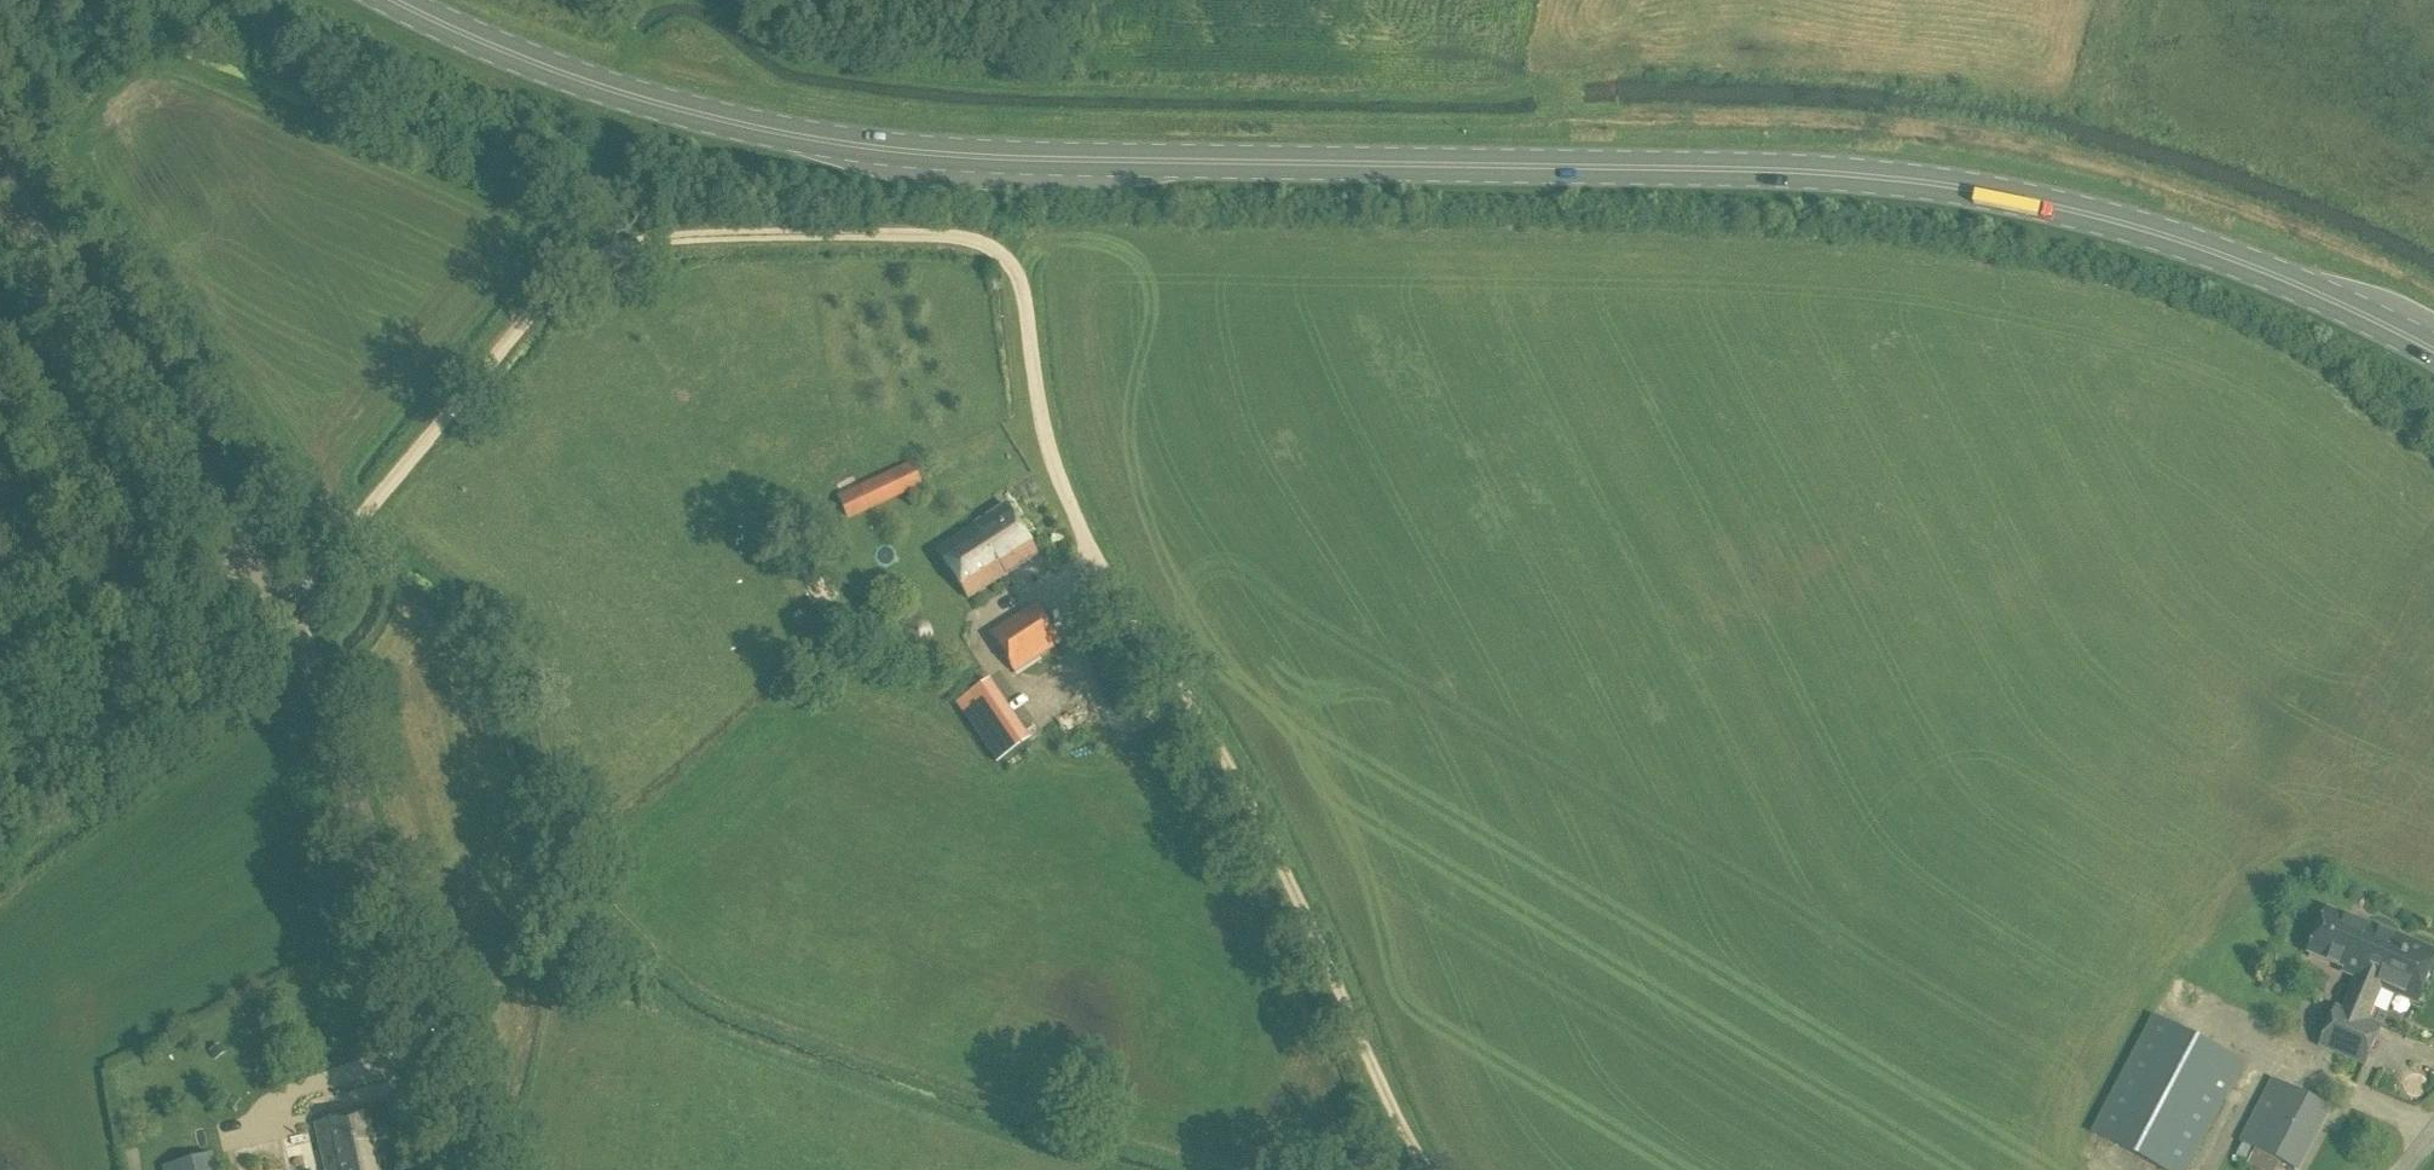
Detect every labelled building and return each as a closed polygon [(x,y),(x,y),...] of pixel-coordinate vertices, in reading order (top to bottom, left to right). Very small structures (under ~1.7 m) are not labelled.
[(867,509),(912,489),(902,468),(857,488),(867,509)] [(1005,574),(1037,554),(1005,504),(974,525),(936,549),(968,598),(1005,574)] [(1015,671),(1060,642),(1035,604),(990,632),(1015,671)] [(869,626),(868,634),(879,635),(880,627),(869,626)] [(996,765),(1031,741),(989,680),(955,703),(996,765)] [(2372,925),(2369,923),(2368,926),(2327,909),(2309,953),(2349,970),(2348,973),(2357,977),(2343,1010),(2337,1008),(2321,1046),(2366,1065),(2382,1027),(2368,1021),(2370,1019),(2365,1017),(2378,986),(2418,1003),(2433,966),(2433,951),(2372,925)] [(2244,1064),(2154,1017),(2093,1132),(2166,1169),(2188,1169),(2244,1064)] [(2328,1108),(2274,1080),(2241,1141),(2255,1149),(2247,1165),(2256,1169),(2276,1169),(2280,1162),(2295,1169),(2328,1108)] [(382,1140),(388,1139),(381,1108),(315,1123),(326,1169),(389,1169),(382,1140)] [(2227,1114),(2218,1134),(2230,1139),(2239,1120),(2227,1114)] [(213,1154),(161,1167),(162,1169),(217,1169),(213,1154)]
